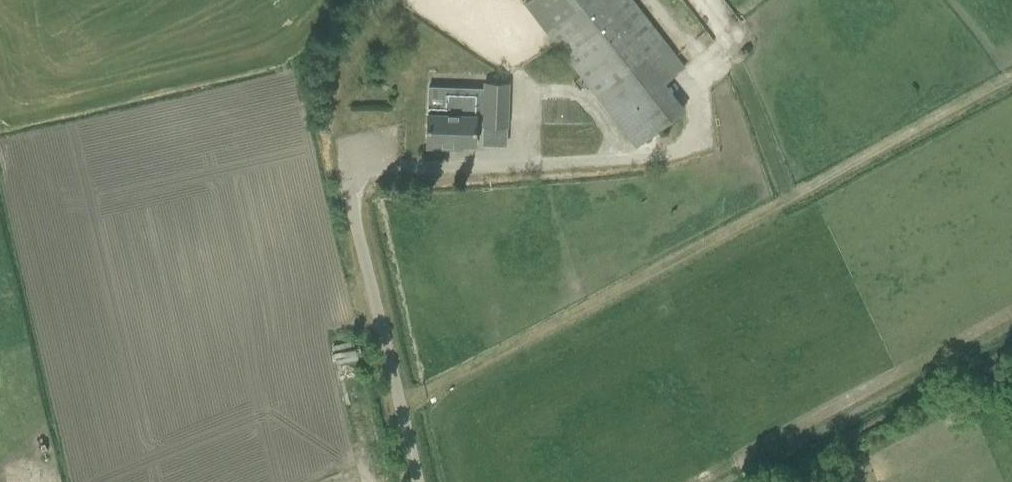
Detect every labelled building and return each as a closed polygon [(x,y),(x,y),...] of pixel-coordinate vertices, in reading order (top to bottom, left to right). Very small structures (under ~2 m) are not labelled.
[(635,148),(684,110),(665,83),(684,68),(631,0),(530,0),(523,5),(635,148)] [(507,127),(509,83),(483,81),(483,94),(446,92),(445,108),(427,107),(427,111),(426,128),(425,148),(459,149),(459,146),(474,147),(475,122),(481,123),(481,126),(507,127)]
